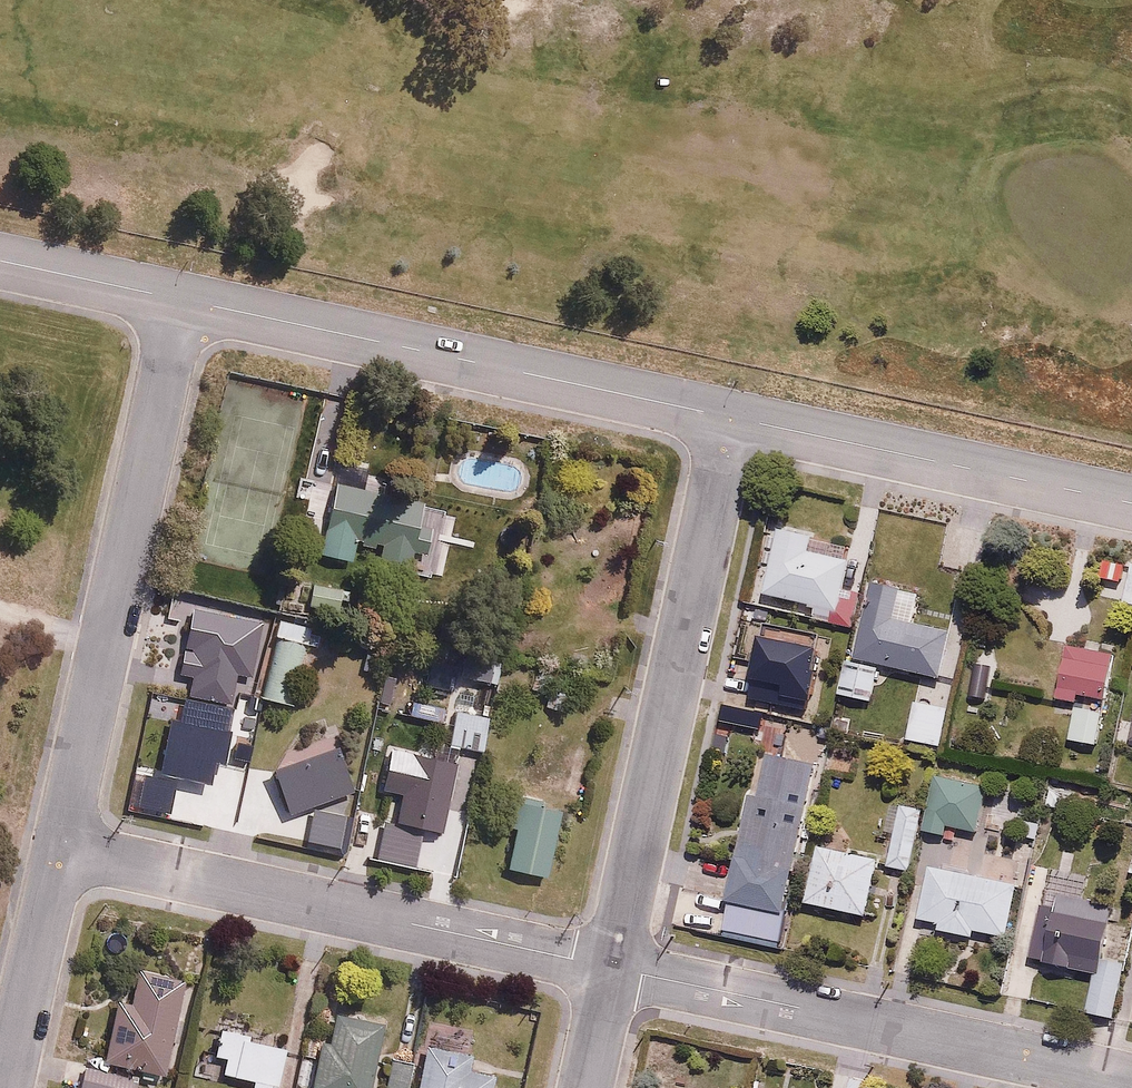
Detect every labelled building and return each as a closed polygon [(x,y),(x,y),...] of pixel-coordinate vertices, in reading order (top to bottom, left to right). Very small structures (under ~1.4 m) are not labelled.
[(402,495),(333,479),(322,530),(391,546),(402,495)] [(853,547),(776,528),(761,591),(828,607),(825,617),(854,624),(862,592),(843,587),(853,547)] [(1126,559),(1120,598),(1131,600),(1131,560),(1126,559)] [(847,654),(879,662),(940,676),(951,629),(891,615),(898,583),(866,576),(862,592),(854,624),(847,654)] [(255,609),(225,600),(218,623),(248,631),(255,609)] [(319,650),(325,628),(280,616),(258,693),(291,702),(307,646),(319,650)] [(1112,652),(1057,642),(1046,700),(1073,705),(1067,737),(1096,742),(1112,652)] [(879,662),(847,654),(838,692),(870,700),(879,662)] [(218,728),(225,693),(185,684),(164,776),(204,785),(210,759),(223,762),(230,731),(218,728)] [(950,703),(914,697),(907,739),(943,745),(950,703)] [(481,750),(488,714),(451,706),(443,742),(481,750)] [(1123,720),(1119,738),(1131,741),(1131,722),(1123,720)] [(388,740),(378,787),(400,792),(394,819),(440,829),(456,754),(388,740)] [(355,789),(336,741),(271,766),(290,814),(355,789)] [(776,942),(816,750),(791,745),(789,754),(754,747),(717,929),(776,942)] [(975,829),(983,782),(931,773),(922,829),(943,833),(945,824),(975,829)] [(545,877),(561,802),(522,794),(506,869),(545,877)] [(909,869),(920,806),(894,801),(883,864),(909,869)] [(348,813),(313,808),(308,841),(343,846),(348,813)] [(867,913),(876,857),(815,847),(806,903),(867,913)] [(924,867),(916,918),(936,922),(935,930),(970,935),(972,928),(1007,934),(1015,881),(924,867)] [(1113,1016),(1124,961),(1102,957),(1113,900),(1041,886),(1027,958),(1092,971),(1084,1011),(1113,1016)] [(101,1062),(165,1073),(171,1040),(181,1042),(185,1018),(176,1016),(182,978),(142,970),(137,1001),(113,997),(101,1062)] [(335,1013),(330,1040),(322,1039),(313,1087),(372,1087),(385,1023),(335,1013)] [(223,1071),(251,1077),(249,1087),(275,1087),(283,1045),(214,1031),(210,1053),(227,1056),(223,1071)] [(470,1052),(425,1043),(416,1087),(492,1087),(496,1069),(468,1064),(470,1052)] [(413,1059),(382,1053),(375,1087),(407,1087),(413,1059)] [(63,1083),(81,1087),(136,1087),(139,1075),(69,1058),(63,1083)]
